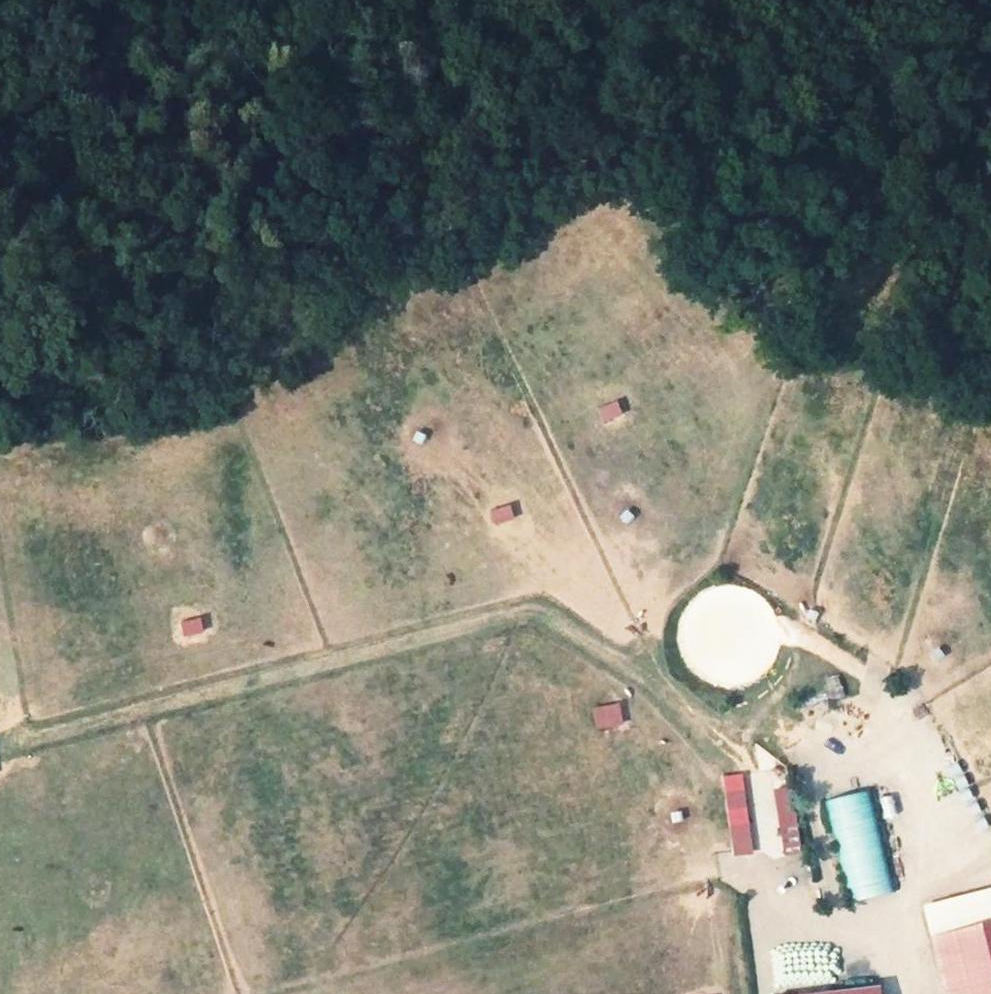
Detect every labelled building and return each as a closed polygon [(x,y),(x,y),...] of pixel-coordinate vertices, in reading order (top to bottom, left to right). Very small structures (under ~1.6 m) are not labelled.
[(743,773),(724,774),(730,854),(749,852),(743,773)] [(749,775),(758,855),(799,851),(792,785),(763,788),(762,773),(749,775)] [(847,899),(889,890),(868,789),(826,798),(847,899)] [(762,850),(757,819),(749,820),(754,851),(762,850)] [(990,937),(904,993),(905,993),(990,993),(990,939),(990,937)] [(881,983),(771,993),(882,993),(881,983)]
